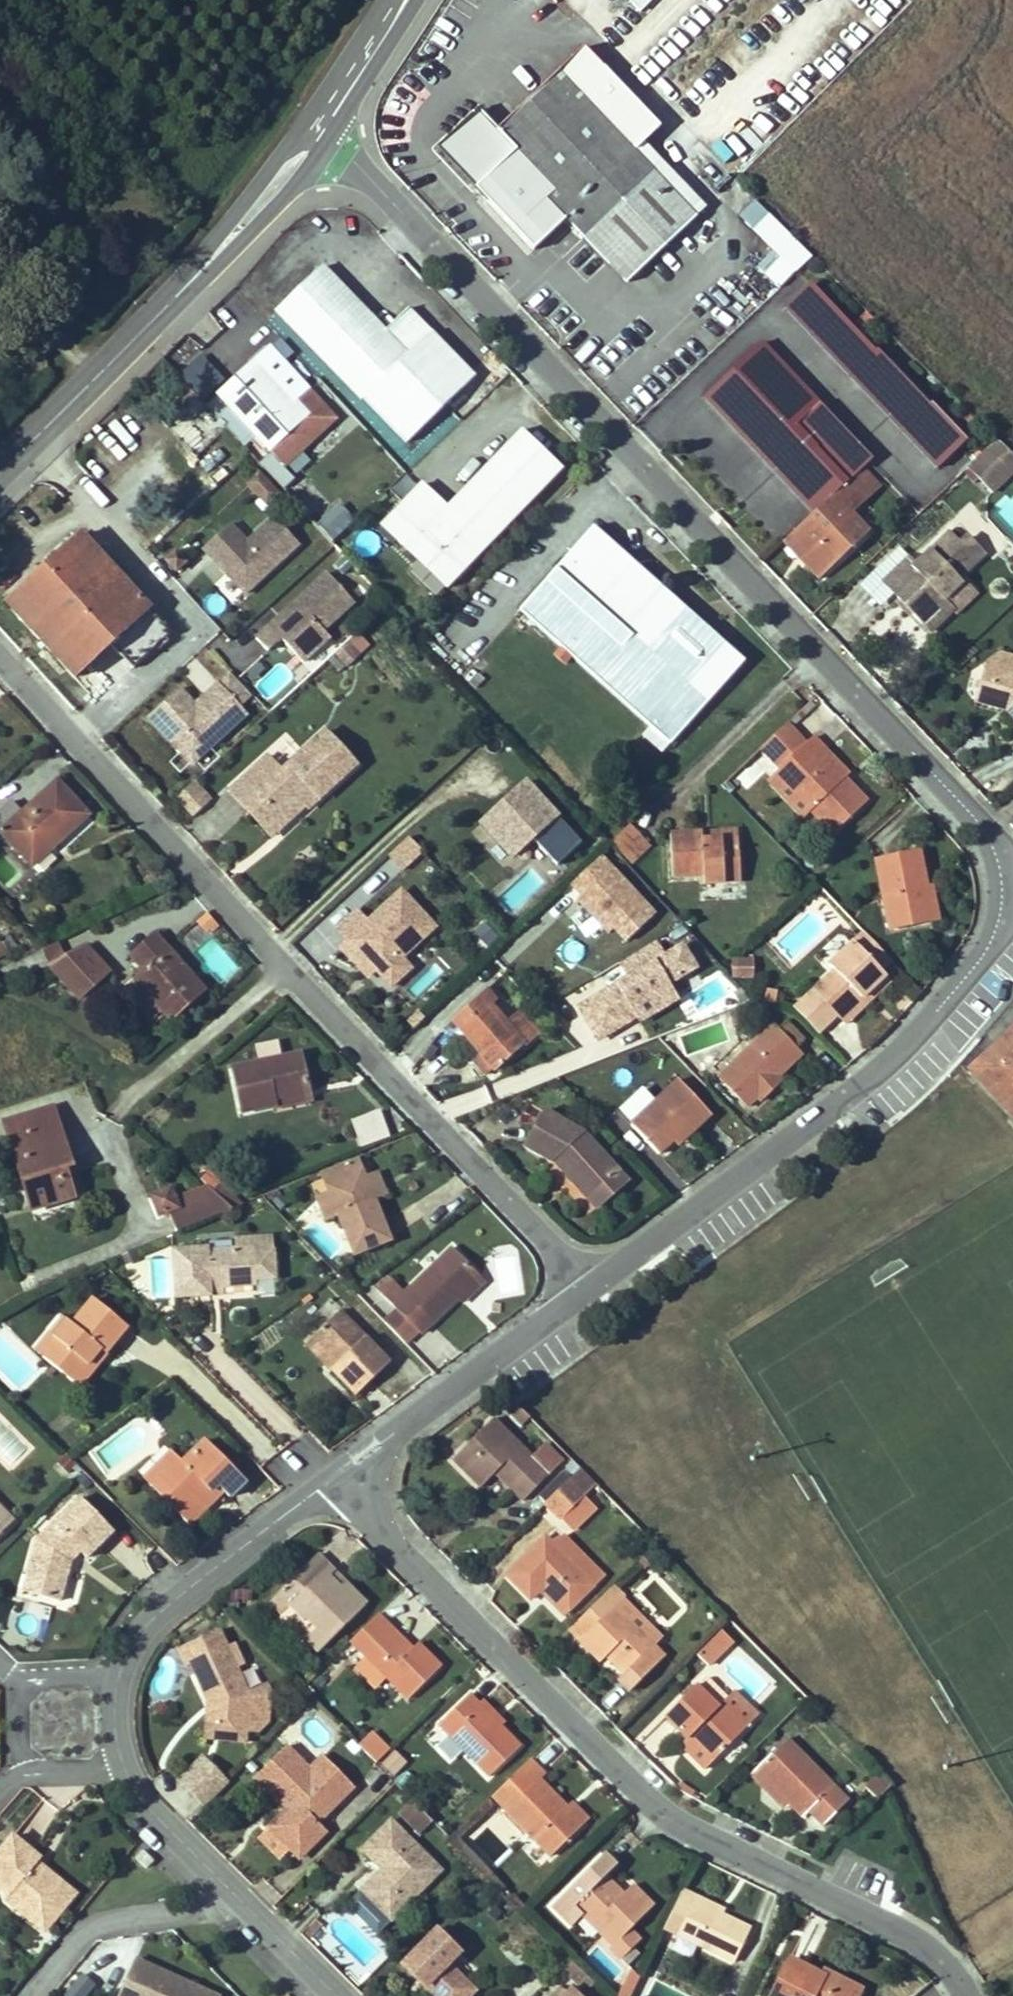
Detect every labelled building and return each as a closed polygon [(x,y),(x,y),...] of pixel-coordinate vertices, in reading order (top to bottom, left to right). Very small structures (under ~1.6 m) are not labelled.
[(646,12),(655,0),(630,0),(646,12)] [(489,179),(499,189),(589,103),(561,73),(501,129),(483,110),(442,148),(480,189),(489,179)] [(549,198),(613,266),(683,201),(640,156),(646,150),(622,126),(617,131),(589,103),(499,189),(527,219),(549,198)] [(780,287),(813,252),(754,197),(737,214),(773,248),(756,266),(780,287)] [(698,216),(683,201),(613,266),(629,282),(698,216)] [(366,398),(413,445),(479,380),(411,311),(387,334),(323,268),(277,312),(363,401),(366,398)] [(786,309),(860,389),(889,362),(875,347),(872,350),(812,284),(786,309)] [(705,399),(773,473),(832,417),(764,343),(705,399)] [(929,406),(889,362),(860,389),(935,469),(967,440),(933,403),(929,406)] [(218,396),(284,469),(334,421),(306,391),(291,405),(253,363),(218,396)] [(848,481),(870,459),(832,417),(773,473),(811,515),(792,533),(810,552),(803,559),(820,577),(868,532),(851,513),(859,505),(842,486),(848,481)] [(383,527),(446,587),(558,468),(519,431),(445,510),(421,488),(383,527)] [(1012,471),(1012,458),(995,440),(963,470),(989,495),(1012,471)] [(249,487),(266,506),(277,496),(260,477),(249,487)] [(842,486),(859,505),(864,499),(848,481),(842,486)] [(317,521),(333,538),(355,518),(340,501),(317,521)] [(274,512),(247,536),(232,520),(202,547),(244,594),(302,544),(274,512)] [(519,610),(587,670),(667,594),(592,527),(519,610)] [(792,533),(785,540),(803,559),(810,552),(792,533)] [(109,646),(131,670),(171,634),(82,537),(7,605),(74,678),(109,646)] [(908,557),(882,582),(920,621),(942,600),(954,588),(950,584),(955,579),(981,554),(965,537),(952,550),(941,538),(915,564),(908,557)] [(177,554),(168,562),(177,572),(186,564),(177,554)] [(263,628),(302,667),(333,636),(327,630),(357,599),(324,567),(263,628)] [(959,583),(955,579),(950,584),(954,588),(959,583)] [(744,661),(667,594),(587,670),(651,727),(670,744),(744,661)] [(942,600),(920,621),(930,631),(952,610),(942,600)] [(360,631),(335,651),(346,665),(371,645),(360,631)] [(969,703),(1002,714),(1006,709),(1001,705),(980,698),(990,667),(1012,675),(1012,658),(999,652),(982,664),(969,703)] [(990,667),(980,698),(1001,705),(1006,709),(1002,714),(1012,725),(1012,675),(990,667)] [(254,731),(241,717),(233,725),(245,739),(254,731)] [(808,740),(789,720),(763,744),(782,764),(780,767),(814,804),(810,807),(832,831),(867,799),(845,775),(848,773),(813,735),(808,740)] [(644,736),(663,753),(670,744),(651,727),(644,736)] [(270,757),(232,792),(255,816),(267,805),(286,826),(308,805),(308,802),(317,793),(322,798),(358,765),(328,731),(284,772),(270,757)] [(771,781),(802,814),(810,807),(814,804),(780,767),(772,774),(771,781)] [(512,860),(524,849),(546,874),(584,840),(527,776),(476,820),(512,860)] [(31,869),(87,818),(56,784),(21,816),(11,805),(0,816),(0,834),(31,869)] [(195,785),(180,799),(197,818),(212,804),(195,785)] [(267,805),(255,816),(274,837),(286,826),(267,805)] [(640,835),(630,824),(611,841),(622,852),(640,835)] [(704,842),(736,840),(736,830),(703,833),(704,842)] [(739,883),(736,840),(704,842),(703,833),(670,836),(672,876),(702,874),(703,885),(739,883)] [(407,834),(390,856),(407,869),(424,848),(407,834)] [(632,863),(650,845),(640,835),(622,852),(632,863)] [(915,889),(920,889),(913,852),(880,859),(894,928),(921,922),(915,889)] [(638,922),(650,911),(654,906),(628,879),(612,894),(638,922)] [(366,916),(357,906),(327,933),(384,996),(416,968),(404,955),(439,924),(402,883),(366,916)] [(931,920),(925,888),(920,889),(915,889),(921,922),(931,920)] [(645,929),(657,918),(650,911),(638,922),(645,929)] [(216,924),(208,915),(201,921),(209,930),(216,924)] [(880,973),(892,960),(866,933),(830,967),(836,972),(815,992),(841,1019),(884,977),(880,973)] [(160,1011),(169,1020),(201,991),(153,938),(130,960),(144,974),(123,994),(148,1022),(160,1011)] [(58,944),(42,951),(41,952),(42,954),(48,965),(65,957),(58,944)] [(48,965),(48,966),(46,967),(76,999),(106,972),(84,948),(65,957),(48,965)] [(680,958),(703,984),(713,974),(689,949),(680,958)] [(48,965),(42,954),(20,965),(26,977),(46,967),(48,966),(48,965)] [(703,984),(680,958),(664,973),(687,999),(703,984)] [(753,959),(732,961),(734,979),(755,977),(753,959)] [(417,995),(442,972),(434,963),(408,986),(417,995)] [(884,977),(841,1019),(846,1025),(890,982),(884,977)] [(492,1069),(495,1072),(539,1033),(522,1016),(509,1027),(490,1006),(497,1000),(488,990),(451,1023),(481,1056),(472,1064),(484,1076),(492,1069)] [(775,1088),(771,1083),(778,1076),(801,1053),(794,1047),(804,1037),(786,1021),(777,1030),(771,1024),(752,1042),(726,1068),(717,1076),(746,1106),(755,1097),(761,1102),(775,1088)] [(991,1049),(994,1053),(980,1067),(995,1083),(990,1088),(1012,1112),(1012,1027),(991,1049)] [(726,1068),(752,1042),(744,1034),(718,1060),(726,1068)] [(994,1053),(991,1049),(971,1068),(990,1088),(995,1083),(980,1067),(994,1053)] [(274,1102),(308,1094),(300,1056),(232,1072),(242,1115),(275,1108),(274,1102)] [(775,1088),(782,1081),(778,1076),(771,1083),(775,1088)] [(682,1131),(688,1137),(711,1115),(678,1080),(632,1124),(660,1153),(673,1140),(682,1131)] [(274,1102),(275,1108),(276,1111),(310,1103),(308,1094),(274,1102)] [(62,1169),(70,1167),(53,1109),(3,1124),(30,1211),(71,1199),(62,1169)] [(557,1166),(591,1203),(621,1175),(584,1134),(545,1114),(526,1151),(557,1166)] [(843,1135),(850,1145),(861,1135),(854,1126),(843,1135)] [(682,1131),(673,1140),(678,1146),(688,1137),(682,1131)] [(365,1177),(358,1159),(321,1174),(328,1192),(338,1217),(354,1256),(390,1241),(375,1202),(365,1177)] [(62,1169),(71,1199),(79,1196),(70,1167),(62,1169)] [(365,1177),(375,1202),(387,1197),(377,1173),(365,1177)] [(220,1183),(212,1191),(232,1210),(240,1202),(220,1183)] [(232,1210),(212,1191),(207,1187),(174,1201),(170,1190),(152,1197),(159,1216),(167,1213),(176,1233),(232,1210)] [(316,1197),(326,1222),(338,1217),(328,1192),(316,1197)] [(211,1287),(224,1286),(257,1283),(257,1279),(277,1277),(274,1234),(236,1238),(237,1249),(208,1251),(208,1249),(174,1252),(179,1298),(212,1296),(211,1287)] [(388,1297),(422,1332),(460,1295),(482,1273),(455,1245),(408,1292),(401,1285),(388,1297)] [(388,1297),(401,1285),(389,1273),(376,1285),(388,1297)] [(482,1273),(460,1295),(465,1300),(487,1278),(482,1273)] [(211,1287),(212,1296),(225,1295),(224,1286),(211,1287)] [(102,1351),(105,1354),(128,1328),(95,1300),(72,1325),(67,1321),(53,1337),(57,1341),(44,1356),(74,1383),(102,1351)] [(340,1364),(334,1370),(358,1395),(391,1361),(341,1310),(314,1338),(340,1364)] [(53,1337),(67,1321),(64,1318),(37,1350),(44,1356),(57,1341),(53,1337)] [(340,1364),(314,1338),(308,1343),(334,1370),(340,1364)] [(80,1388),(107,1356),(105,1354),(102,1351),(74,1383),(80,1388)] [(530,1420),(517,1407),(508,1398),(501,1404),(524,1426),(530,1420)] [(494,1471),(523,1499),(548,1473),(491,1418),(452,1459),(479,1485),(494,1471)] [(169,1508),(184,1524),(208,1501),(203,1495),(215,1483),(220,1489),(226,1495),(242,1481),(202,1440),(179,1463),(175,1459),(153,1479),(175,1502),(169,1508)] [(153,1479),(175,1459),(167,1451),(140,1477),(169,1508),(175,1502),(153,1479)] [(64,1467),(72,1461),(65,1454),(57,1461),(64,1467)] [(594,1484),(578,1468),(566,1479),(582,1495),(594,1484)] [(582,1495),(566,1479),(543,1503),(559,1518),(582,1495)] [(203,1495),(208,1501),(220,1489),(215,1483),(203,1495)] [(593,1506),(582,1495),(559,1518),(569,1530),(593,1506)] [(43,1588),(41,1596),(59,1601),(70,1563),(65,1560),(68,1551),(70,1549),(79,1557),(82,1553),(89,1560),(116,1534),(81,1499),(36,1545),(28,1574),(35,1576),(43,1588)] [(0,1506),(0,1535),(15,1521),(0,1506)] [(542,1585),(568,1609),(592,1586),(542,1537),(504,1575),(528,1599),(538,1589),(542,1585)] [(306,1619),(315,1629),(309,1636),(320,1648),(363,1605),(342,1583),(337,1588),(328,1577),(332,1573),(315,1555),(272,1598),(284,1611),(290,1606),(304,1621),(306,1619)] [(337,1588),(342,1583),(332,1573),(328,1577),(337,1588)] [(28,1574),(23,1591),(41,1596),(43,1588),(35,1576),(28,1574)] [(538,1589),(563,1614),(568,1609),(542,1585),(538,1589)] [(617,1607),(625,1598),(613,1586),(568,1630),(600,1662),(605,1656),(610,1652),(628,1670),(623,1675),(619,1679),(631,1691),(665,1657),(656,1646),(617,1607)] [(656,1646),(665,1638),(625,1598),(617,1607),(656,1646)] [(290,1606),(284,1611),(309,1636),(315,1629),(306,1619),(304,1621),(290,1606)] [(390,1623),(379,1612),(351,1640),(367,1655),(391,1678),(410,1697),(441,1667),(418,1644),(415,1648),(410,1652),(385,1629),(390,1623)] [(410,1652),(415,1648),(390,1623),(385,1629),(410,1652)] [(723,1652),(732,1642),(721,1630),(711,1640),(723,1652)] [(188,1665),(205,1703),(214,1704),(214,1726),(244,1730),(256,1731),(267,1722),(269,1695),(265,1687),(246,1696),(218,1631),(175,1650),(182,1667),(188,1665)] [(723,1652),(711,1640),(696,1655),(708,1667),(723,1652)] [(610,1652),(605,1656),(623,1675),(628,1670),(610,1652)] [(356,1665),(379,1689),(391,1678),(367,1655),(356,1665)] [(683,1743),(708,1768),(753,1723),(729,1698),(718,1709),(696,1686),(665,1716),(688,1739),(683,1743)] [(519,1748),(501,1728),(478,1705),(470,1696),(440,1725),(489,1776),(519,1748)] [(478,1705),(501,1728),(505,1724),(483,1701),(478,1705)] [(203,1741),(243,1745),(244,1730),(214,1726),(214,1704),(205,1703),(203,1741)] [(356,1746),(375,1765),(387,1753),(368,1734),(356,1746)] [(757,1768),(791,1801),(803,1814),(807,1810),(823,1825),(848,1801),(787,1739),(757,1768)] [(293,1803),(268,1827),(292,1851),(319,1824),(353,1790),(322,1758),(310,1770),(286,1746),(254,1777),(280,1804),(287,1797),(293,1803)] [(380,1763),(395,1776),(408,1760),(392,1748),(380,1763)] [(204,1805),(229,1779),(200,1752),(176,1779),(204,1805)] [(543,1775),(528,1759),(492,1795),(550,1855),(582,1824),(566,1807),(539,1779),(543,1775)] [(791,1801),(757,1768),(751,1775),(784,1808),(791,1801)] [(865,1788),(876,1800),(893,1784),(881,1772),(865,1788)] [(434,1825),(413,1803),(401,1815),(421,1837),(434,1825)] [(566,1807),(582,1824),(587,1819),(572,1803),(566,1807)] [(381,1889),(369,1901),(391,1923),(443,1872),(394,1821),(362,1853),(381,1873),(381,1889)] [(326,1831),(319,1824),(292,1851),(299,1857),(326,1831)] [(268,1827),(259,1837),(283,1859),(292,1851),(268,1827)] [(52,1928),(76,1897),(40,1866),(45,1860),(18,1837),(0,1858),(0,1884),(14,1896),(9,1902),(26,1916),(31,1909),(52,1928)] [(604,1860),(579,1886),(590,1897),(607,1879),(616,1871),(604,1860)] [(381,1873),(361,1893),(369,1901),(381,1889),(381,1873)] [(625,1898),(607,1879),(590,1897),(576,1912),(613,1950),(612,1952),(622,1963),(642,1942),(632,1930),(654,1908),(634,1888),(625,1898)] [(676,1937),(693,1903),(679,1897),(662,1931),(676,1937)] [(724,1911),(696,1897),(693,1903),(721,1917),(724,1911)] [(721,1917),(693,1903),(676,1937),(732,1965),(749,1930),(721,1917)] [(26,1916),(47,1933),(52,1928),(31,1909),(26,1916)] [(315,1923),(301,1937),(307,1943),(321,1929),(315,1923)] [(449,1966),(462,1954),(439,1931),(405,1965),(435,1995),(470,1995),(474,1992),(449,1966)] [(222,1993),(136,1954),(117,1995),(221,1995),(222,1993)] [(861,1988),(826,1971),(824,1974),(791,1959),(772,1995),(773,1995),(857,1995),(861,1988)] [(580,1988),(590,1979),(571,1960),(561,1969),(580,1988)] [(96,1983),(80,1971),(62,1995),(63,1995),(87,1995),(96,1983)] [(620,1995),(630,1995),(638,1980),(631,1974),(620,1995)] [(588,1995),(597,1986),(590,1979),(580,1988),(588,1995)]
